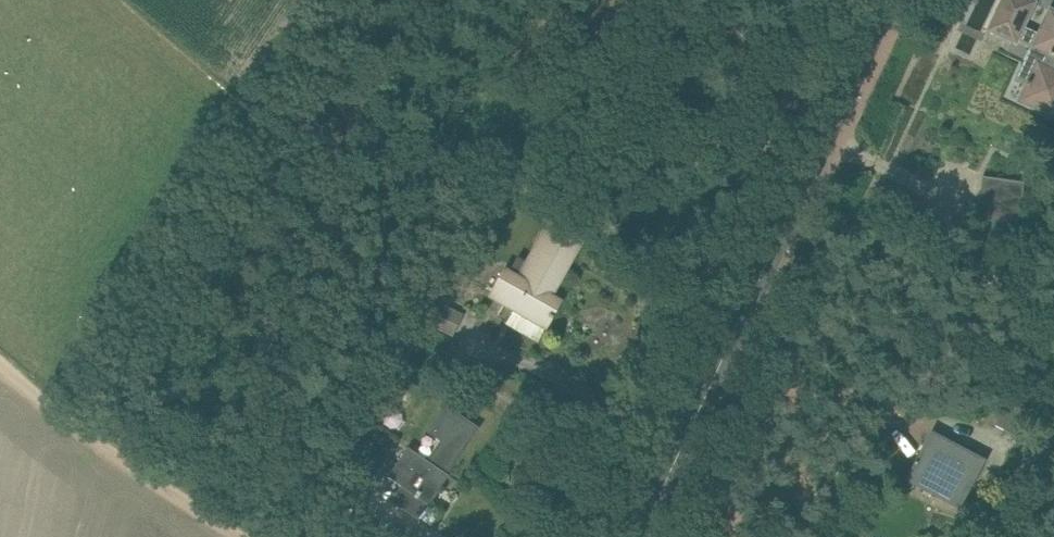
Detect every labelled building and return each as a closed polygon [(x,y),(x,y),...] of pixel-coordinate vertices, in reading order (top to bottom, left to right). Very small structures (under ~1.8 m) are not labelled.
[(1034,0),(1001,0),(987,29),(1017,43),(1019,39),(1032,46),(1017,79),(1027,83),(1019,100),(1053,116),(1053,9),(1051,7),(1039,32),(1025,26),(1036,1),(1034,0)] [(1018,229),(1024,182),(983,177),(978,219),(1004,222),(1003,227),(1018,229)] [(495,289),(490,296),(514,309),(547,328),(562,301),(552,296),(583,240),(549,221),(527,261),(519,256),(510,272),(505,269),(495,289)] [(449,256),(430,298),(435,300),(450,308),(470,267),(449,256)] [(435,300),(424,321),(454,336),(464,315),(450,308),(435,300)] [(1008,399),(995,424),(1020,436),(1032,411),(1008,399)] [(446,473),(476,428),(448,410),(433,431),(443,438),(428,460),(408,447),(389,477),(402,486),(392,500),(420,519),(450,475),(446,473)] [(985,461),(950,442),(931,432),(906,479),(960,508),(985,461)] [(347,463),(365,476),(385,450),(366,437),(347,463)]
